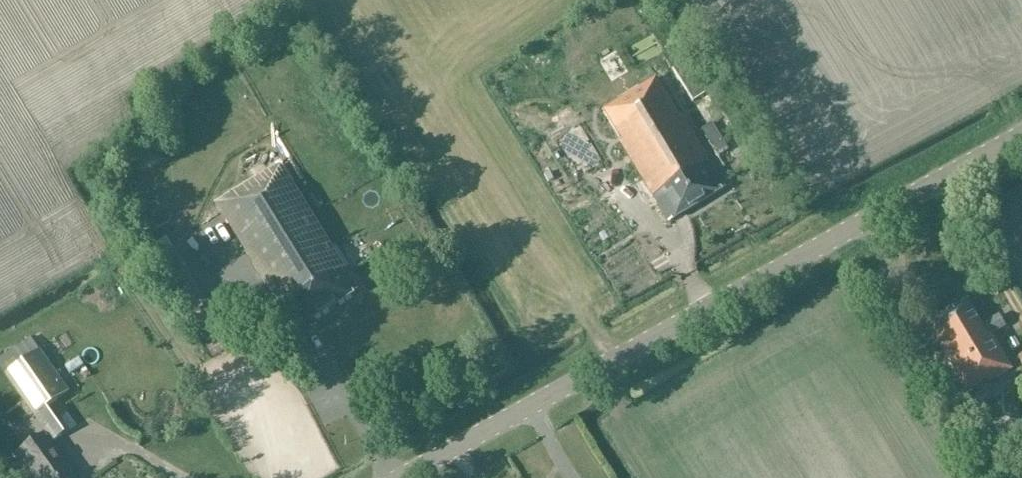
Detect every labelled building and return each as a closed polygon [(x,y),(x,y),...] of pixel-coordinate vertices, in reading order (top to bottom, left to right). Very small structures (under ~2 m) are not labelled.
[(551,34),(537,38),(540,50),(554,46),(551,34)] [(674,69),(694,102),(713,91),(692,58),(674,69)] [(669,222),(725,188),(659,75),(602,110),(669,222)] [(702,130),(719,157),(730,150),(713,123),(702,130)] [(252,170),(258,181),(218,206),(282,309),(296,331),(358,293),(344,271),(346,270),(282,166),(280,167),(274,157),(252,170)] [(616,159),(607,163),(617,184),(626,179),(616,159)] [(982,325),(967,300),(927,323),(966,392),(1010,367),(992,335),(1006,327),(999,315),(982,325)] [(35,417),(45,409),(69,393),(40,352),(6,376),(35,417)] [(68,375),(83,370),(78,356),(63,361),(68,375)] [(30,445),(16,455),(26,470),(30,467),(38,477),(74,477),(50,445),(65,434),(51,414),(50,415),(45,409),(35,417),(39,423),(38,423),(46,434),(30,445)]
